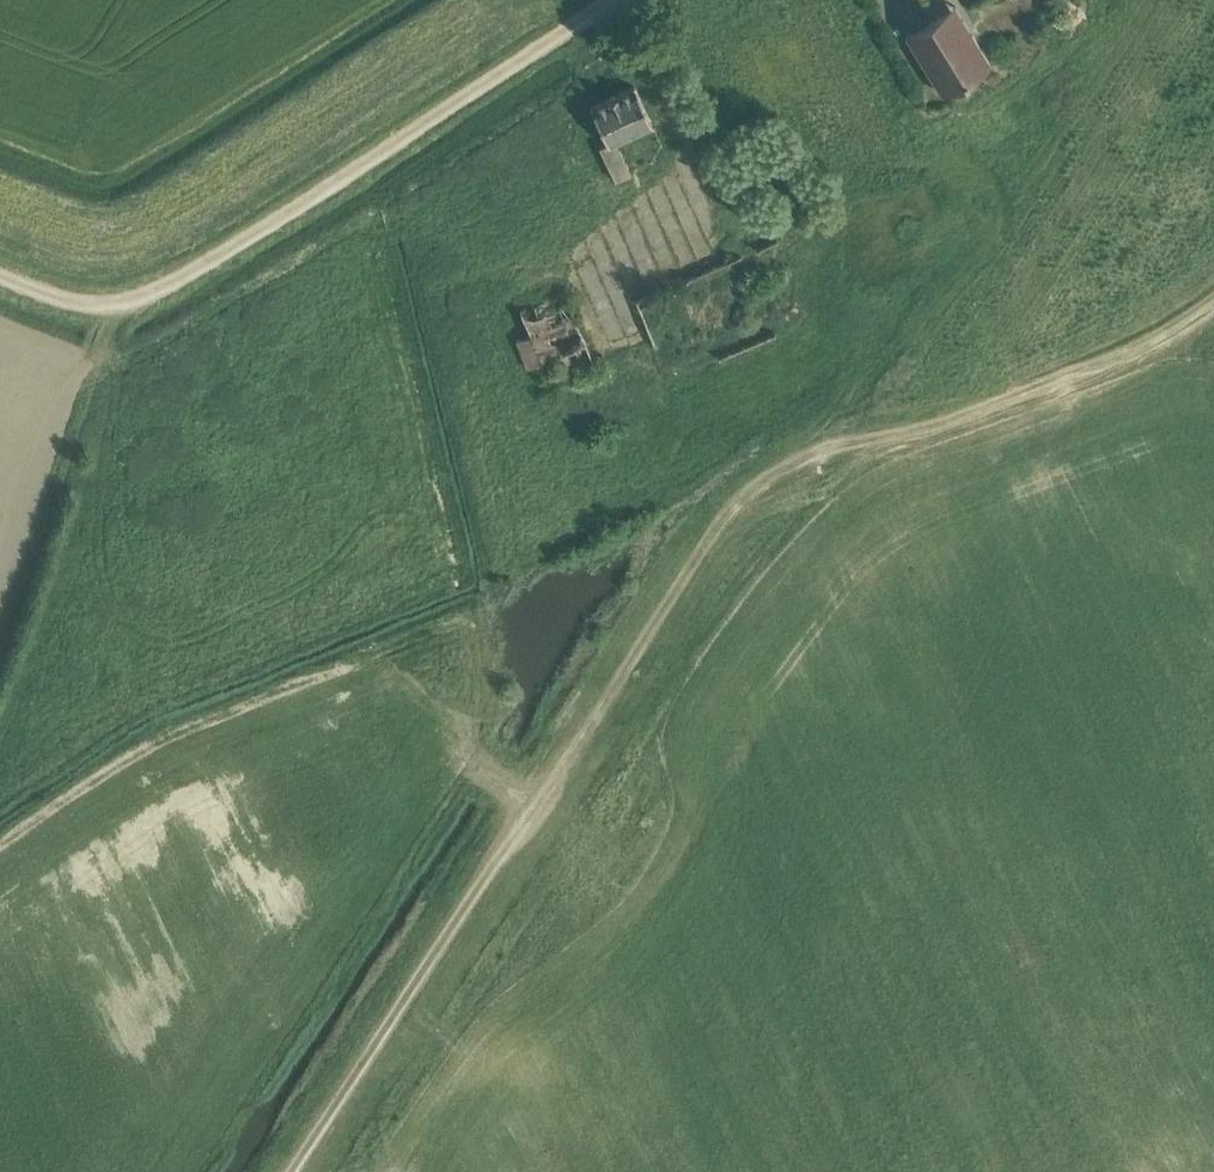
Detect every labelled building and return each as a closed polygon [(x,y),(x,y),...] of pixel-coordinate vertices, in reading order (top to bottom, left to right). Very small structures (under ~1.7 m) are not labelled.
[(940,93),(989,63),(954,6),(905,37),(940,93)] [(616,141),(652,123),(634,85),(591,106),(608,143),(600,147),(616,181),(631,173),(616,141)] [(560,368),(564,378),(595,365),(564,292),(521,310),(531,334),(516,340),(528,367),(539,362),(544,374),(560,368)]
